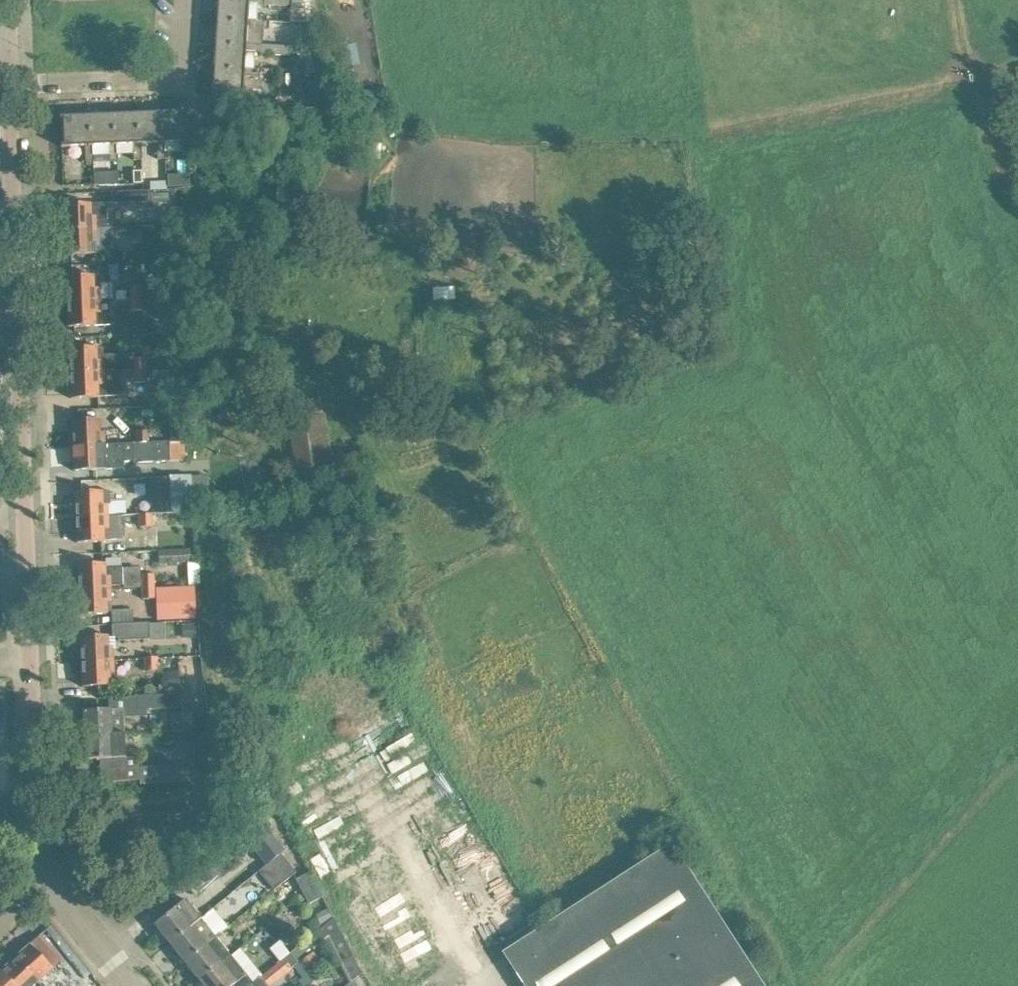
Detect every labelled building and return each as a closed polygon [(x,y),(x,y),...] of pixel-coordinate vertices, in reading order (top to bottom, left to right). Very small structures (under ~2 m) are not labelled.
[(257,5),(263,5),(263,4),(264,0),(218,0),(216,22),(247,24),(247,19),(256,20),(257,5)] [(263,4),(269,5),(269,6),(285,7),(285,6),(291,6),(290,22),(310,24),(312,0),(264,0),(263,4)] [(261,44),(262,29),(268,29),(269,20),(262,20),(256,20),(247,19),(247,24),(216,22),(215,46),(245,48),(245,43),(261,44)] [(255,52),(260,53),(261,44),(245,43),(245,48),(215,46),(213,70),(244,72),(244,67),(254,68),(255,52)] [(290,46),(289,46),(261,44),(260,53),(260,57),(290,58),(290,47),(290,46)] [(327,47),(308,51),(317,90),(336,85),(327,47)] [(242,100),(243,82),(243,76),(259,77),(260,68),(254,68),(244,67),(244,72),(213,70),(212,98),(214,98),(214,95),(240,96),(240,99),(242,100)] [(1000,72),(1002,81),(1017,77),(1017,81),(1017,68),(1016,68),(1000,72)] [(317,91),(320,115),(340,112),(337,88),(317,91)] [(187,112),(159,113),(161,143),(165,143),(165,152),(180,152),(180,158),(189,158),(188,141),(186,141),(185,114),(188,114),(187,112)] [(161,143),(159,113),(135,114),(137,144),(141,144),(156,143),(157,159),(166,158),(165,152),(165,143),(161,143)] [(137,144),(135,114),(111,115),(113,145),(117,145),(117,154),(133,154),(133,160),(142,159),(141,144),(137,144)] [(113,145),(111,115),(87,116),(89,146),(93,146),(93,155),(109,155),(109,161),(118,160),(117,154),(117,145),(113,145)] [(89,146),(87,116),(59,117),(60,119),(62,119),(63,145),(60,145),(61,147),(84,146),(85,162),(94,161),(93,155),(93,146),(89,146)] [(167,189),(166,158),(157,159),(155,159),(155,172),(156,190),(167,189)] [(142,170),(133,171),(133,184),(142,184),(142,170)] [(111,192),(111,203),(151,202),(151,194),(151,191),(111,192)] [(168,193),(151,194),(151,202),(168,202),(168,193)] [(105,203),(83,204),(63,205),(64,230),(95,228),(106,228),(105,203)] [(109,227),(106,228),(95,228),(64,230),(65,255),(110,253),(109,227)] [(95,287),(95,275),(66,277),(67,302),(98,300),(98,299),(97,287),(95,287)] [(144,297),(143,286),(129,286),(130,298),(144,297)] [(145,297),(145,309),(152,308),(162,308),(161,296),(151,297),(145,297)] [(145,309),(144,297),(130,298),(131,310),(145,309)] [(108,299),(98,299),(98,300),(67,302),(68,327),(109,325),(108,299)] [(135,371),(134,359),(134,354),(101,355),(101,348),(96,349),(96,347),(69,348),(70,374),(121,371),(132,371),(135,371)] [(184,364),(183,349),(166,349),(166,365),(184,364)] [(145,370),(145,359),(134,359),(135,371),(145,370)] [(146,377),(145,370),(135,371),(132,371),(133,383),(146,382),(146,377)] [(122,395),(121,371),(70,374),(71,399),(91,398),(98,397),(98,396),(122,395)] [(176,392),(161,392),(162,407),(169,407),(188,406),(188,391),(176,392)] [(188,406),(169,407),(170,441),(185,441),(189,441),(188,406)] [(302,467),(335,461),(327,412),(293,418),(302,467)] [(98,419),(72,420),(73,446),(106,444),(105,432),(101,432),(100,421),(98,421),(98,419)] [(147,430),(136,430),(136,443),(148,442),(147,430)] [(106,444),(73,446),(73,461),(74,471),(94,470),(124,469),(124,461),(133,461),(151,460),(170,459),(170,441),(169,441),(148,442),(136,443),(106,444)] [(169,476),(152,477),(153,489),(170,489),(171,513),(192,512),(190,473),(169,474),(169,476)] [(109,491),(94,492),(74,492),(75,518),(106,516),(106,504),(109,504),(109,491)] [(152,515),(139,515),(139,528),(152,527),(152,515)] [(124,539),(123,516),(106,516),(75,518),(76,543),(104,542),(104,540),(124,539)] [(188,562),(189,584),(200,584),(199,561),(191,561),(191,548),(159,550),(159,563),(188,562)] [(122,565),(119,565),(104,566),(103,564),(77,565),(78,590),(111,588),(111,586),(123,585),(122,565)] [(154,586),(153,574),(141,575),(142,586),(154,586)] [(155,597),(154,586),(142,586),(142,598),(155,597)] [(112,600),(111,588),(78,590),(79,615),(108,614),(107,600),(112,600)] [(179,589),(154,590),(155,597),(156,621),(181,620),(196,620),(194,588),(179,589)] [(111,611),(112,624),(132,623),(132,610),(111,611)] [(149,622),(143,622),(132,623),(112,624),(112,637),(119,637),(119,640),(149,638),(149,622)] [(182,624),(182,638),(197,638),(196,623),(182,624)] [(107,636),(100,636),(80,637),(81,662),(114,660),(113,648),(108,648),(107,636)] [(159,670),(158,658),(145,659),(145,671),(159,670)] [(114,671),(114,660),(81,662),(82,687),(110,686),(110,685),(114,685),(113,671),(114,671)] [(180,693),(136,695),(137,709),(147,709),(181,707),(181,712),(182,732),(190,732),(194,732),(192,713),(192,707),(190,707),(189,694),(181,694),(180,693)] [(124,709),(83,711),(84,735),(125,733),(125,717),(124,709)] [(125,733),(84,735),(85,759),(96,759),(96,761),(100,760),(101,782),(139,780),(140,784),(184,781),(183,764),(140,766),(140,757),(126,757),(125,733)] [(244,834),(268,863),(280,854),(284,851),(260,821),(244,834)] [(675,843),(504,953),(526,985),(768,985),(675,843)] [(268,863),(258,871),(273,890),(295,873),(280,854),(268,863)] [(322,897),(309,872),(296,879),(308,904),(322,897)] [(169,943),(200,918),(185,899),(154,924),(169,943)] [(184,962),(215,937),(200,918),(169,943),(184,962)] [(361,974),(333,919),(321,929),(290,953),(296,960),(311,947),(312,948),(327,935),(341,961),(351,982),(354,980),(361,974)] [(199,980),(230,956),(215,937),(184,962),(199,980)] [(43,938),(33,947),(30,944),(15,957),(38,983),(62,960),(43,938)] [(290,953),(281,944),(279,941),(270,948),(279,961),(281,959),(282,960),(290,953)] [(298,963),(296,960),(290,953),(282,960),(289,969),(298,963)] [(245,974),(230,956),(199,980),(204,985),(249,985),(253,983),(245,974)] [(15,957),(1,970),(15,985),(35,985),(38,983),(15,957)] [(1,970),(0,971),(0,985),(15,985),(1,970)] [(261,977),(253,983),(249,985),(268,985),(261,977)]
